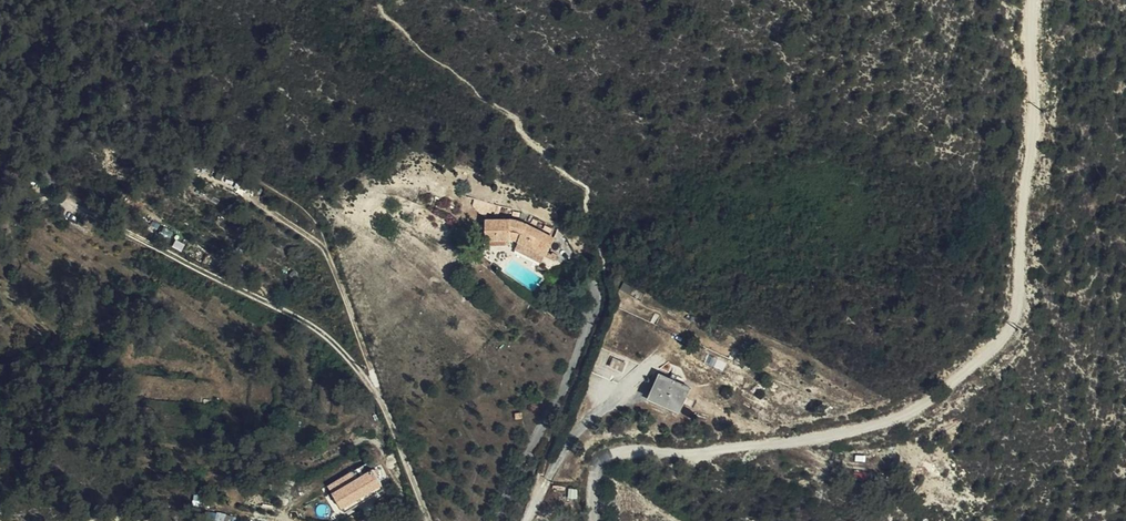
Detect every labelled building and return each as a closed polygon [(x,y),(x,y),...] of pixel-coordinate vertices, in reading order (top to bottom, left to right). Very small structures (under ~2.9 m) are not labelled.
[(541,260),(545,252),(554,256),(556,251),(551,249),(550,251),(546,249),(552,235),(512,217),(486,217),(485,243),(509,243),(510,238),(518,240),(515,248),(541,260)] [(625,282),(623,288),(634,294),(637,289),(625,282)] [(623,357),(611,353),(606,364),(618,369),(623,357)] [(650,395),(680,406),(689,384),(658,371),(650,395)] [(373,482),(363,461),(321,481),(332,504),(373,482)] [(377,488),(373,482),(332,504),(334,509),(377,488)]
